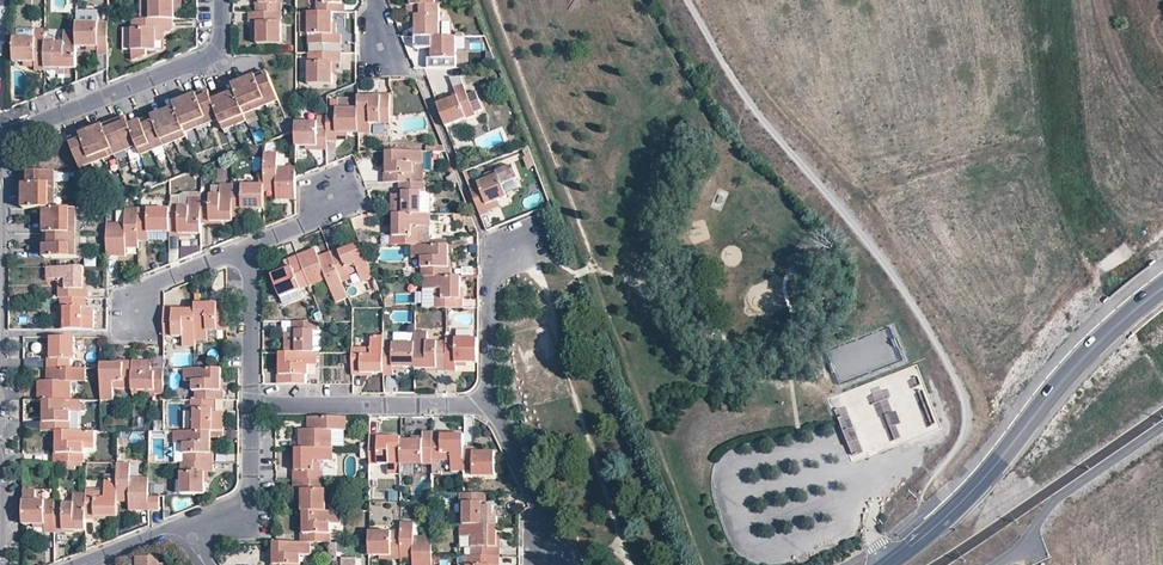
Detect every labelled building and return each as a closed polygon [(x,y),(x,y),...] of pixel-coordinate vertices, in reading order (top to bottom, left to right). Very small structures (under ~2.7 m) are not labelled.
[(149,19),(165,19),(174,19),(175,9),(175,0),(150,0),(149,19)] [(254,0),(259,0),(259,13),(278,13),(278,0),(248,0),(254,0)] [(341,0),(316,0),(316,13),(333,13),(342,13),(341,0)] [(440,6),(430,6),(411,6),(407,6),(407,15),(411,15),(415,15),(415,27),(415,37),(432,37),(440,37),(440,6)] [(298,32),(306,32),(308,10),(299,10),(298,32)] [(281,13),(278,13),(259,13),(254,13),(248,13),(248,22),(252,23),(258,23),(258,33),(257,44),(281,43),(281,13)] [(333,13),(316,13),(308,13),(308,44),(340,44),(341,34),(336,34),(332,34),(333,24),(333,13)] [(147,54),(146,50),(156,50),(157,40),(157,29),(161,29),(165,29),(165,19),(149,19),(132,19),(132,29),(132,50),(132,54),(147,54)] [(82,22),(77,22),(77,32),(77,47),(87,47),(98,47),(98,51),(98,55),(107,55),(108,22),(82,22)] [(132,50),(132,29),(123,29),(123,50),(132,50)] [(77,47),(77,32),(64,31),(64,42),(53,42),(53,48),(45,48),(45,68),(66,68),(77,68),(77,47)] [(457,37),(456,37),(440,37),(432,37),(432,47),(432,68),(452,68),(452,59),(456,59),(457,37)] [(467,59),(467,37),(463,37),(457,37),(456,59),(467,59)] [(45,38),(14,38),(13,62),(24,62),(35,62),(35,66),(35,71),(45,71),(45,68),(45,48),(45,42),(45,38)] [(341,53),(308,53),(308,83),(332,84),(332,74),(332,62),(336,62),(341,63),(341,53)] [(126,116),(69,139),(81,169),(138,147),(142,156),(187,138),(185,134),(220,120),(225,131),(247,122),(244,115),(278,101),(266,71),(232,85),(235,91),(212,100),(208,90),(173,103),(175,107),(130,125),(126,116)] [(464,85),(460,76),(450,76),(454,88),(464,85)] [(448,100),(438,104),(447,126),(475,115),(474,112),(468,96),(464,85),(454,88),(456,93),(457,96),(448,100)] [(483,109),(477,92),(468,96),(474,112),(483,109)] [(359,96),(337,96),(337,108),(358,108),(359,96)] [(389,97),(369,96),(359,96),(358,108),(358,133),(370,134),(370,123),(389,123),(389,97)] [(337,108),(327,108),(327,116),(327,142),(336,142),(336,138),(336,133),(347,133),(358,133),(358,108),(337,108)] [(327,142),(327,116),(316,116),(317,122),(295,122),(295,131),(295,146),(305,146),(327,146),(327,142)] [(373,123),(373,133),(387,133),(387,124),(373,123)] [(423,151),(386,152),(386,162),(386,182),(398,182),(402,182),(413,182),(414,163),(423,163),(423,151)] [(277,153),(264,153),(264,185),(264,191),(276,192),(276,200),(295,200),(295,176),(295,167),(277,166),(277,153)] [(496,172),(498,175),(502,184),(517,179),(512,165),(496,172)] [(55,208),(55,172),(29,172),(29,184),(24,184),(23,208),(44,208),(43,256),(76,257),(77,208),(55,208)] [(502,184),(498,175),(470,185),(482,216),(490,213),(489,209),(487,205),(497,201),(506,198),(502,184)] [(413,182),(402,182),(402,194),(398,194),(391,195),(390,214),(393,214),(420,214),(421,182),(413,182)] [(232,217),(232,184),(220,184),(220,194),(202,194),(202,197),(201,221),(222,221),(232,221),(232,217)] [(264,191),(264,185),(232,184),(232,217),(241,217),(242,213),(242,208),(254,209),(263,209),(264,191)] [(201,221),(202,197),(189,197),(188,206),(170,207),(170,233),(191,234),(201,234),(201,224),(201,221)] [(138,241),(139,207),(126,207),(125,222),(107,222),(106,256),(125,256),(126,248),(138,248),(138,241)] [(170,233),(170,207),(139,207),(138,241),(148,241),(148,237),(148,233),(160,233),(170,233)] [(430,214),(424,214),(420,214),(393,214),(393,225),(393,245),(411,245),(411,226),(419,226),(430,226),(430,214)] [(331,254),(350,246),(348,243),(329,251),(331,254)] [(361,244),(360,243),(350,246),(331,254),(338,271),(355,264),(357,271),(362,282),(373,277),(373,276),(361,244)] [(198,254),(197,245),(180,246),(181,255),(198,254)] [(419,245),(411,245),(410,256),(421,257),(421,276),(423,276),(448,276),(448,256),(448,245),(419,245)] [(331,254),(329,251),(318,255),(315,248),(297,255),(309,286),(326,279),(332,293),(344,287),(340,278),(338,271),(331,254)] [(309,286),(297,255),(288,259),(289,262),(291,267),(280,271),(271,275),(280,297),(301,289),(309,286)] [(291,267),(289,262),(279,266),(280,271),(291,267)] [(355,264),(338,271),(340,278),(357,271),(355,264)] [(83,278),(83,267),(45,266),(46,278),(57,279),(65,279),(65,297),(82,298),(83,298),(83,278)] [(460,287),(460,276),(451,276),(448,276),(423,276),(423,288),(434,288),(442,289),(442,308),(445,308),(459,308),(460,287)] [(304,296),(301,289),(280,297),(283,304),(304,296)] [(82,298),(65,297),(64,329),(94,329),(94,310),(87,310),(82,310),(82,298)] [(227,331),(226,303),(207,303),(195,303),(195,309),(195,340),(207,340),(207,330),(227,331)] [(195,340),(195,309),(173,309),(172,306),(164,306),(164,336),(182,336),(183,346),(194,346),(195,340)] [(314,352),(315,321),(295,321),(295,333),(292,333),(284,333),(284,352),(314,352)] [(473,329),(455,328),(455,338),(473,338),(473,329)] [(446,371),(445,340),(427,340),(427,331),(414,330),(414,342),(414,367),(414,368),(437,368),(437,371),(446,371)] [(383,342),(383,335),(371,335),(371,346),(370,354),(352,354),(352,372),(372,372),(383,372),(383,342)] [(75,336),(50,336),(51,347),(50,367),(70,367),(70,359),(75,358),(75,336)] [(476,362),(476,338),(473,338),(455,338),(445,338),(445,340),(446,371),(455,371),(455,366),(455,362),(467,362),(476,362)] [(414,367),(414,342),(383,342),(383,372),(383,375),(393,375),(393,371),(393,367),(404,367),(414,367)] [(318,365),(318,352),(314,352),(284,352),(280,352),(280,363),(280,384),(298,384),(298,364),(306,365),(318,365)] [(43,366),(44,358),(32,358),(32,366),(43,366)] [(164,390),(164,371),(151,371),(151,368),(151,360),(132,360),(132,362),(132,381),(132,389),(132,390),(164,390)] [(112,362),(101,362),(101,367),(101,400),(113,400),(113,388),(113,381),(132,381),(132,362),(112,362)] [(85,367),(70,367),(50,367),(46,367),(46,381),(37,381),(37,399),(43,399),(71,399),(71,381),(86,381),(85,367)] [(221,379),(221,368),(194,368),(183,368),(184,380),(195,380),(202,381),(202,399),(212,399),(217,399),(221,399),(221,379)] [(893,444),(939,425),(916,373),(904,378),(908,388),(897,392),(901,399),(895,401),(888,386),(871,393),(893,444)] [(81,400),(71,399),(43,399),(43,410),(43,431),(57,431),(71,431),(71,411),(81,411),(81,400)] [(212,399),(202,399),(195,399),(194,431),(211,431),(212,431),(212,413),(212,399)] [(216,412),(212,413),(212,431),(224,431),(224,413),(216,412)] [(346,429),(346,417),(306,417),(307,429),(332,429),(344,429),(346,429)] [(332,445),(332,429),(307,429),(298,429),(298,447),(332,448),(332,445)] [(343,445),(344,429),(332,429),(332,445),(343,445)] [(94,431),(71,431),(57,431),(57,442),(57,462),(84,462),(84,448),(84,442),(94,442),(94,431)] [(211,431),(194,431),(190,431),(173,431),(173,443),(183,443),(183,462),(205,462),(211,462),(211,443),(211,431)] [(432,460),(432,434),(432,431),(422,431),(422,435),(423,440),(410,439),(401,439),(401,464),(432,464),(432,460)] [(464,447),(464,434),(452,434),(432,434),(432,460),(442,460),(450,460),(451,470),(464,471),(464,447)] [(401,439),(401,437),(390,437),(369,437),(369,448),(369,464),(388,464),(388,474),(401,474),(401,464),(401,439)] [(332,460),(332,448),(298,447),(295,447),(295,459),(295,480),(313,480),(314,460),(321,460),(332,460)] [(473,447),(464,447),(464,471),(472,471),(473,476),(495,476),(494,451),(485,451),(473,451),(473,447)] [(450,460),(442,460),(442,470),(451,470),(450,460)] [(130,463),(117,462),(117,468),(117,479),(117,501),(129,501),(129,510),(148,510),(148,497),(148,477),(131,476),(130,463)] [(205,462),(183,462),(180,462),(180,493),(205,494),(205,483),(205,462)] [(214,462),(211,462),(205,462),(205,483),(209,483),(209,472),(214,472),(214,462)] [(417,477),(429,476),(429,464),(416,465),(417,477)] [(117,479),(114,479),(105,479),(104,491),(104,498),(85,498),(85,516),(106,516),(117,516),(117,501),(117,479)] [(295,480),(292,480),(292,489),(297,489),(301,489),(301,500),(301,511),(302,511),(325,511),(325,480),(321,480),(313,480),(295,480)] [(85,498),(85,493),(73,493),(74,503),(54,502),(53,532),(63,533),(63,529),(75,529),(85,530),(85,519),(85,516),(85,498)] [(481,493),(464,493),(463,524),(492,524),(492,505),(486,505),(482,506),(481,493)] [(159,497),(148,497),(148,510),(159,511),(159,497)] [(54,502),(54,499),(23,499),(23,524),(44,525),(44,532),(53,532),(54,502)] [(340,511),(325,511),(302,511),(302,521),(302,542),(310,542),(330,542),(329,523),(339,523),(340,511)] [(401,522),(401,536),(401,555),(401,559),(401,560),(412,561),(413,564),(432,564),(432,555),(432,536),(413,535),(413,522),(401,522)] [(497,536),(497,524),(492,524),(463,524),(459,524),(459,536),(471,536),(477,536),(478,556),(497,556),(497,536)] [(391,530),(369,530),(369,542),(368,554),(379,554),(401,555),(401,536),(391,536),(391,530)] [(310,542),(302,542),(299,542),(275,542),(272,542),(272,553),(272,564),(300,564),(300,554),(310,554),(310,542)] [(342,557),(342,564),(362,564),(362,556),(342,557)] [(497,556),(478,556),(470,556),(466,556),(466,564),(458,564),(490,564),(495,564),(499,564),(499,556),(497,556)]
